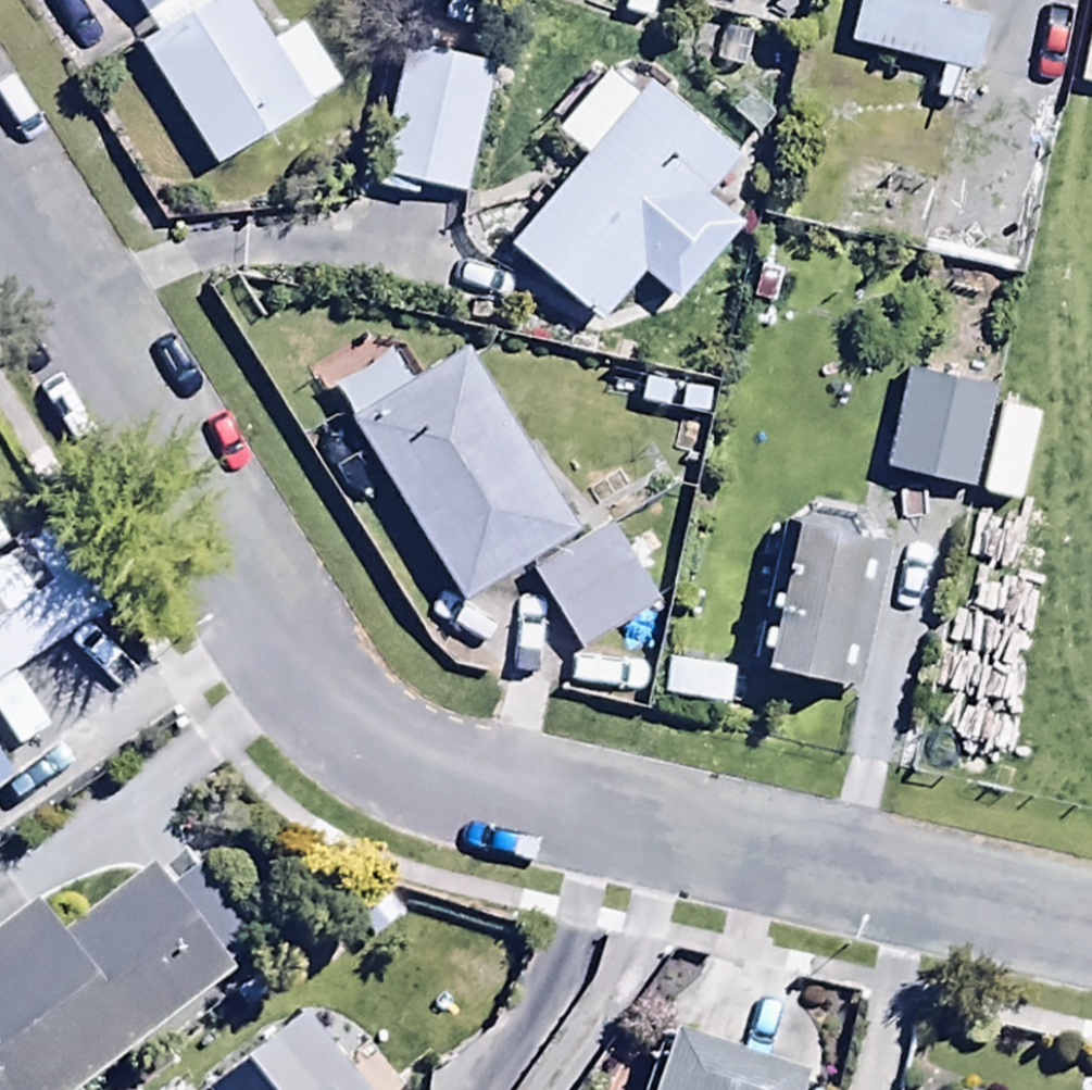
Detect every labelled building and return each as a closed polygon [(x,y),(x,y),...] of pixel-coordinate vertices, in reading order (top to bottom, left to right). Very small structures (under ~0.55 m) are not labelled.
[(131,39),(207,161),(337,81),(296,14),(262,34),(241,0),(194,0),(151,27),(131,39)] [(151,27),(194,0),(135,0),(151,27)] [(795,0),(747,0),(740,35),(800,46),(808,3),(795,0)] [(940,74),(932,108),(957,114),(964,80),(981,83),(993,30),(938,18),(942,0),(859,0),(847,53),(940,74)] [(413,175),(456,186),(488,60),(401,38),(365,178),(410,189),(413,175)] [(636,71),(625,84),(600,63),(548,126),(572,147),(498,236),(593,315),(633,267),(665,294),(731,215),(699,188),(731,151),(636,71)] [(1024,163),(987,157),(975,239),(1012,245),(1024,163)] [(398,373),(379,341),(323,376),(453,590),(564,523),(453,340),(398,373)] [(942,376),(897,365),(874,463),(968,485),(995,370),(945,358),(942,376)] [(880,522),(781,503),(751,658),(850,677),(880,522)] [(121,600),(70,513),(0,554),(0,671),(121,600)] [(603,513),(521,563),(575,650),(657,600),(603,513)] [(659,651),(654,691),(723,699),(728,659),(659,651)] [(12,769),(0,753),(0,778),(12,769)] [(162,880),(144,856),(51,929),(30,902),(0,926),(0,1089),(65,1089),(227,962),(224,958),(257,932),(195,854),(162,880)] [(197,1084),(202,1089),(368,1089),(300,1003),(197,1084)] [(795,1058),(661,1017),(639,1089),(785,1089),(795,1058)] [(969,1079),(965,1089),(997,1089),(969,1079)]
